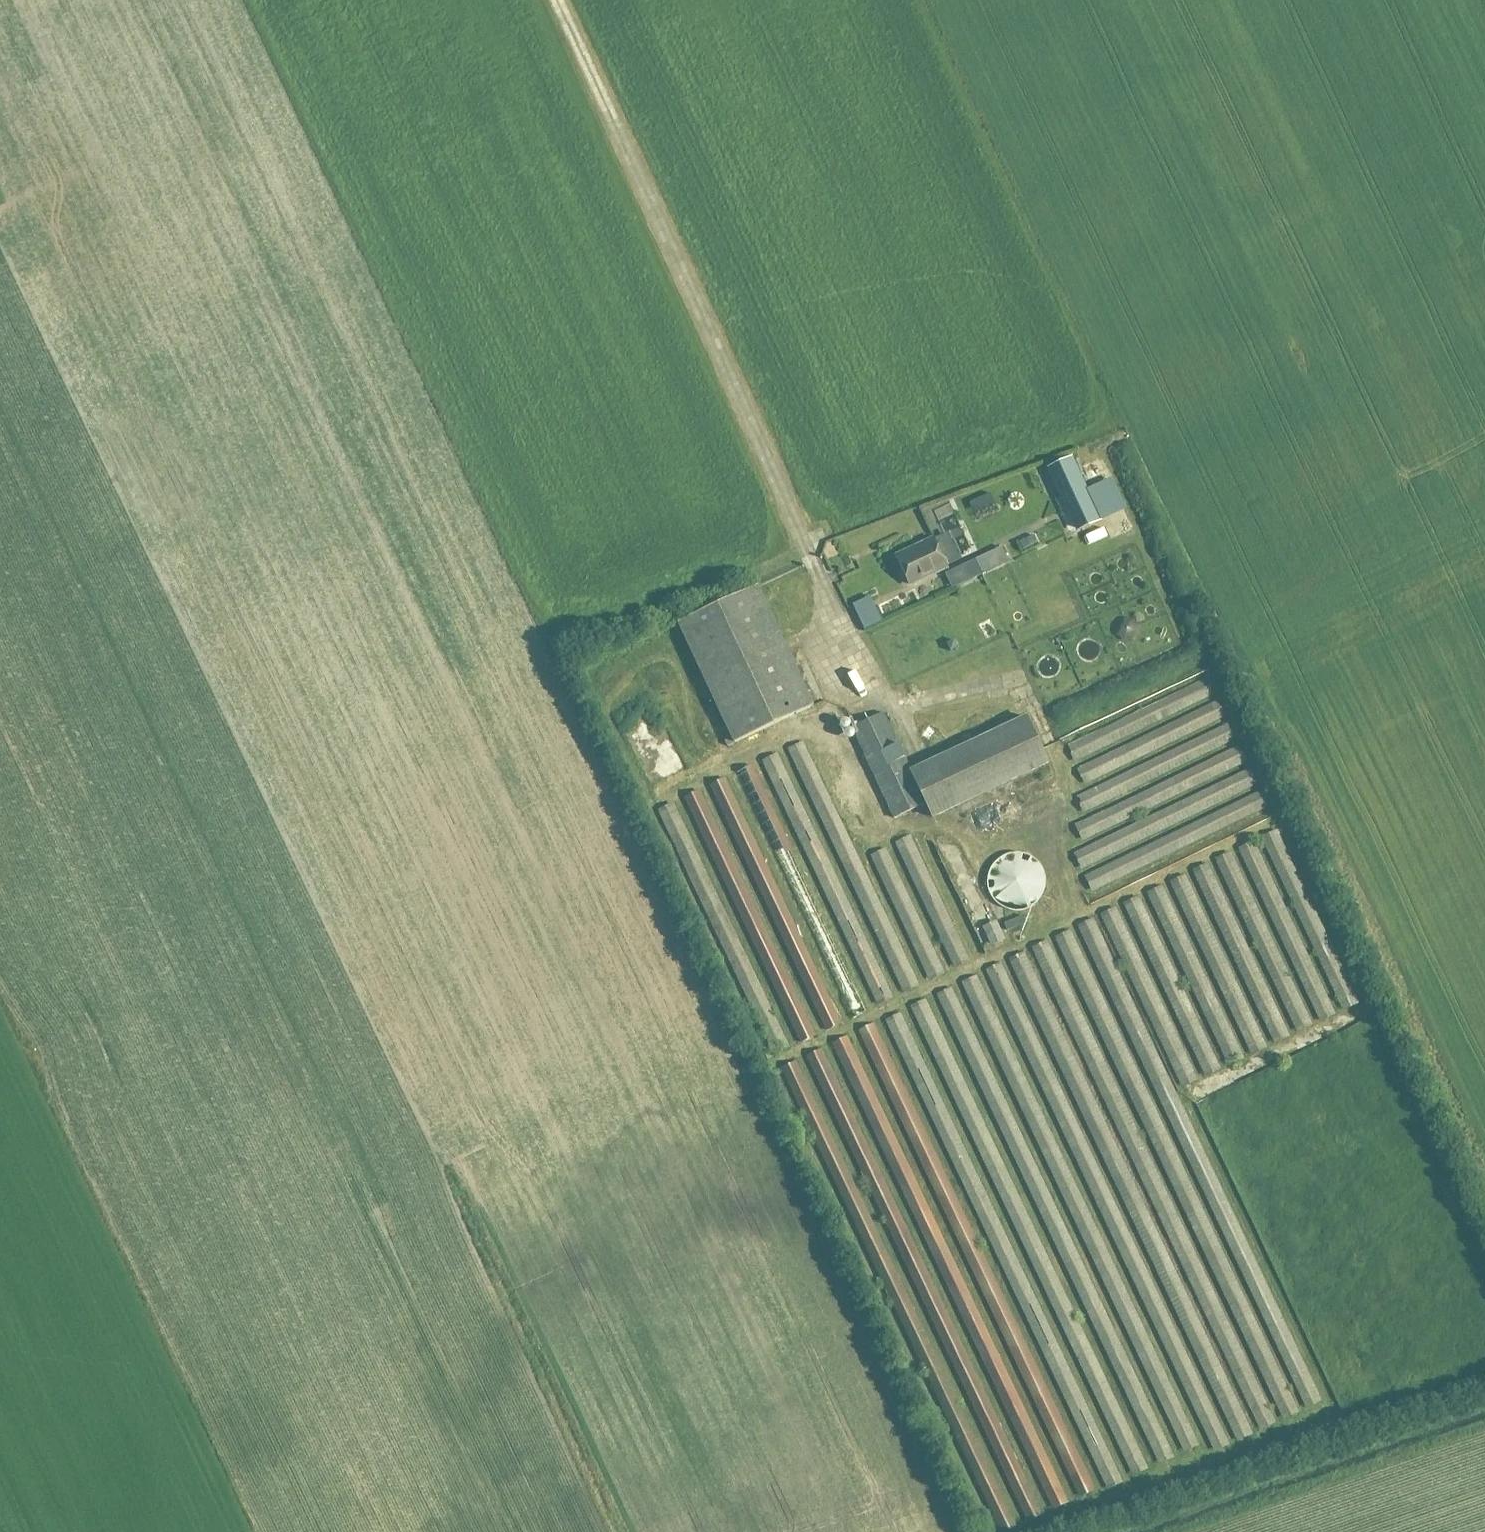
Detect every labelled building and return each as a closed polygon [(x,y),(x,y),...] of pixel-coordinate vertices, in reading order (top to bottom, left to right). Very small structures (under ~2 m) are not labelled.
[(1080,530),(1101,520),(1073,458),(1051,468),(1080,530)] [(947,567),(934,539),(897,556),(910,584),(947,567)] [(952,589),(982,575),(975,560),(945,574),(952,589)] [(679,622),(735,743),(812,707),(755,587),(679,622)] [(1139,621),(1124,623),(1127,640),(1142,638),(1139,621)] [(1048,763),(1042,749),(1027,717),(912,772),(884,712),(851,727),(894,819),(926,804),(932,818),(1048,763)] [(718,785),(768,899),(781,893),(731,779),(718,785)] [(1044,892),(1045,882),(1044,873),(1039,864),(1032,858),(1023,854),(1014,853),(1004,856),(996,861),(990,868),(987,878),(987,887),(990,896),(996,904),(1004,909),(1014,912),(1023,911),(1032,907),(1039,900),(1044,892)] [(771,899),(778,915),(791,909),(784,893),(771,899)] [(779,917),(786,934),(799,929),(792,911),(779,917)] [(795,954),(809,949),(802,930),(788,935),(795,954)] [(832,1033),(845,1029),(836,999),(823,1003),(832,1033)]
